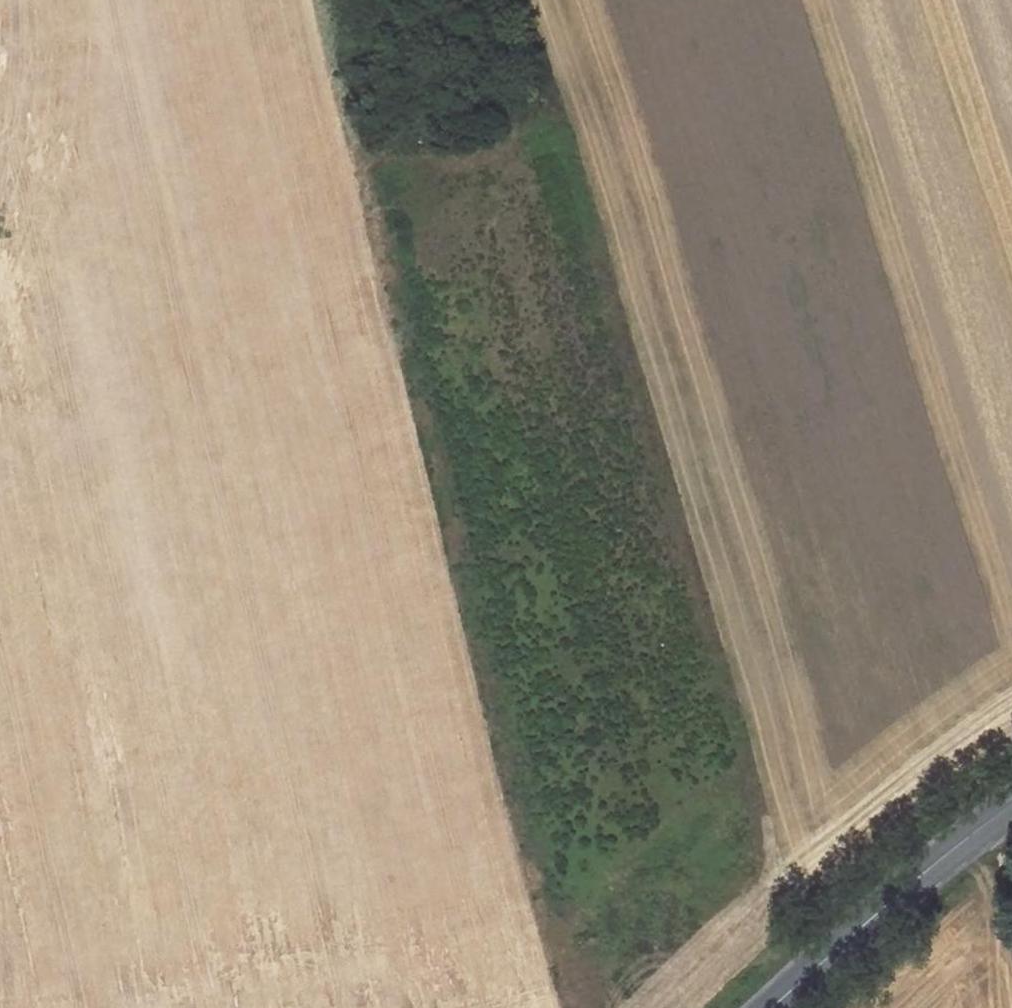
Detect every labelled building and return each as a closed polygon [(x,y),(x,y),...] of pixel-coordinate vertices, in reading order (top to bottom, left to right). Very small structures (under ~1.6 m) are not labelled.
[(1003,873),(1007,891),(1011,889),(1011,870),(1003,873)]
